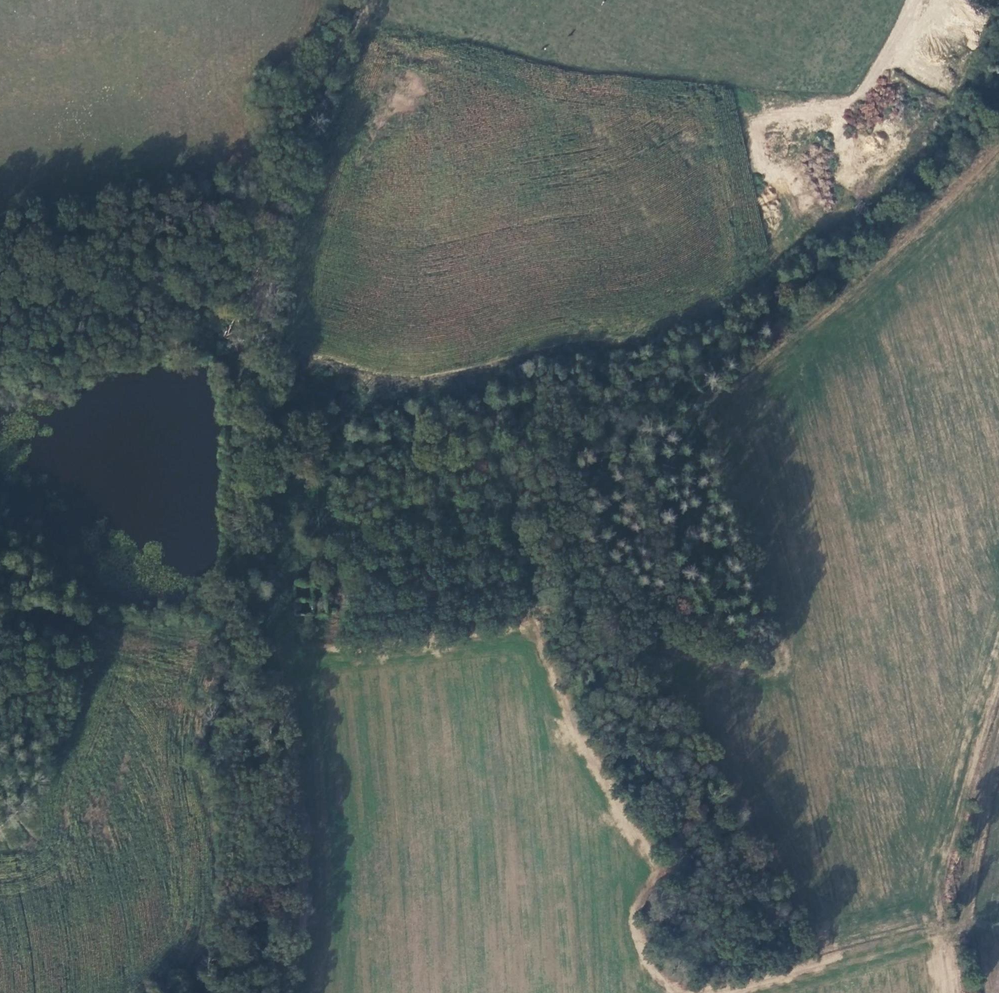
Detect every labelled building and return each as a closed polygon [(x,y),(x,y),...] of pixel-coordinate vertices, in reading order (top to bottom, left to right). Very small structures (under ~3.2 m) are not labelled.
[(294,551),(293,549),(292,548),(290,532),(283,533),(283,550),(285,549),(286,554),(286,555),(287,556),(289,556),(291,556),(293,555),(294,553),(294,551)]
